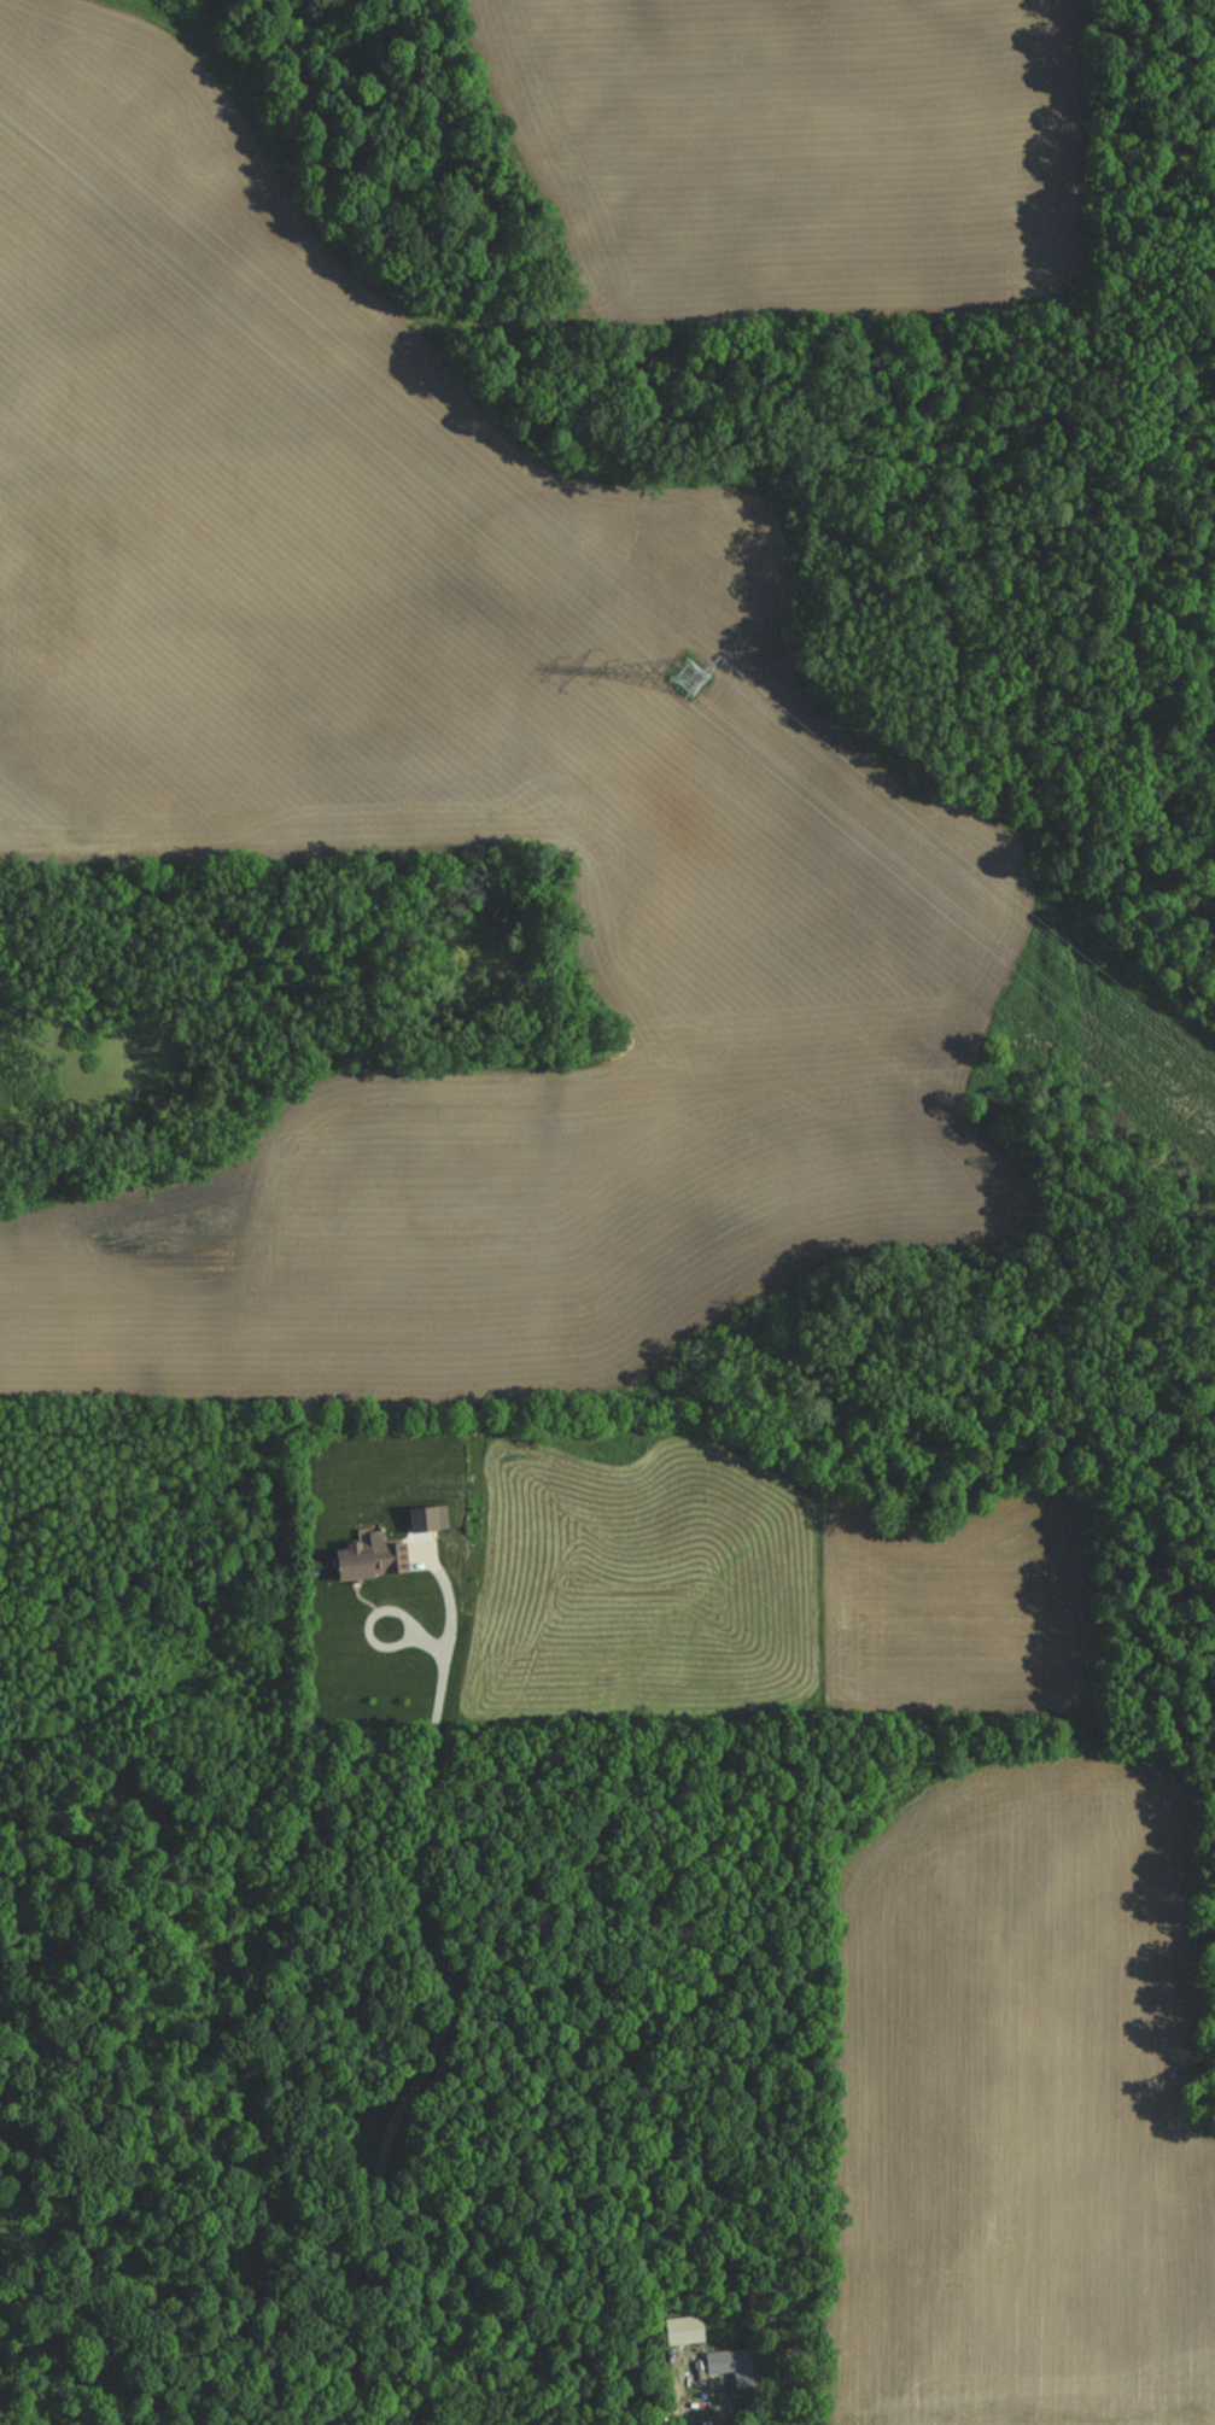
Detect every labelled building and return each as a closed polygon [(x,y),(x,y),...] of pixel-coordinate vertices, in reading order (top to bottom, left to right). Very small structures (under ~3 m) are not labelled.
[(403,1571),(400,1538),(336,1543),(337,1546),(324,1548),(327,1577),(403,1571)] [(702,2374),(728,2372),(729,2380),(751,2378),(748,2347),(700,2352),(702,2374)]
